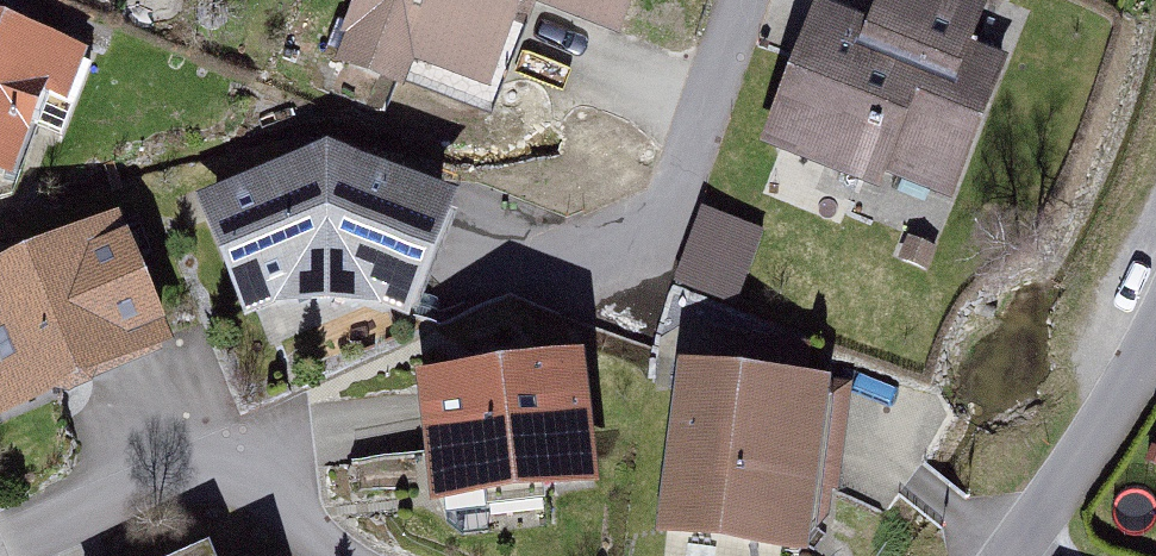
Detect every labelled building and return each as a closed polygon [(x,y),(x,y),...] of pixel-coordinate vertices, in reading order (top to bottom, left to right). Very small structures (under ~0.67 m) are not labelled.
[(336,55),(493,108),(529,1),(623,33),(635,0),(355,0),(336,55)] [(830,0),(819,0),(767,150),(954,214),(1010,51),(985,42),(999,1),(996,0),(894,0),(887,19),(830,0)] [(0,15),(0,165),(26,175),(77,45),(0,15)] [(326,154),(196,208),(242,325),(410,316),(461,208),(326,154)] [(773,237),(705,213),(679,283),(747,308),(773,237)] [(0,268),(0,412),(1,414),(185,339),(135,214),(0,268)] [(806,368),(808,334),(746,329),(744,363),(806,368)] [(589,364),(422,386),(438,508),(605,486),(589,364)] [(698,373),(673,543),(761,555),(826,555),(850,395),(698,373)] [(179,555),(227,555),(218,539),(179,555)]
